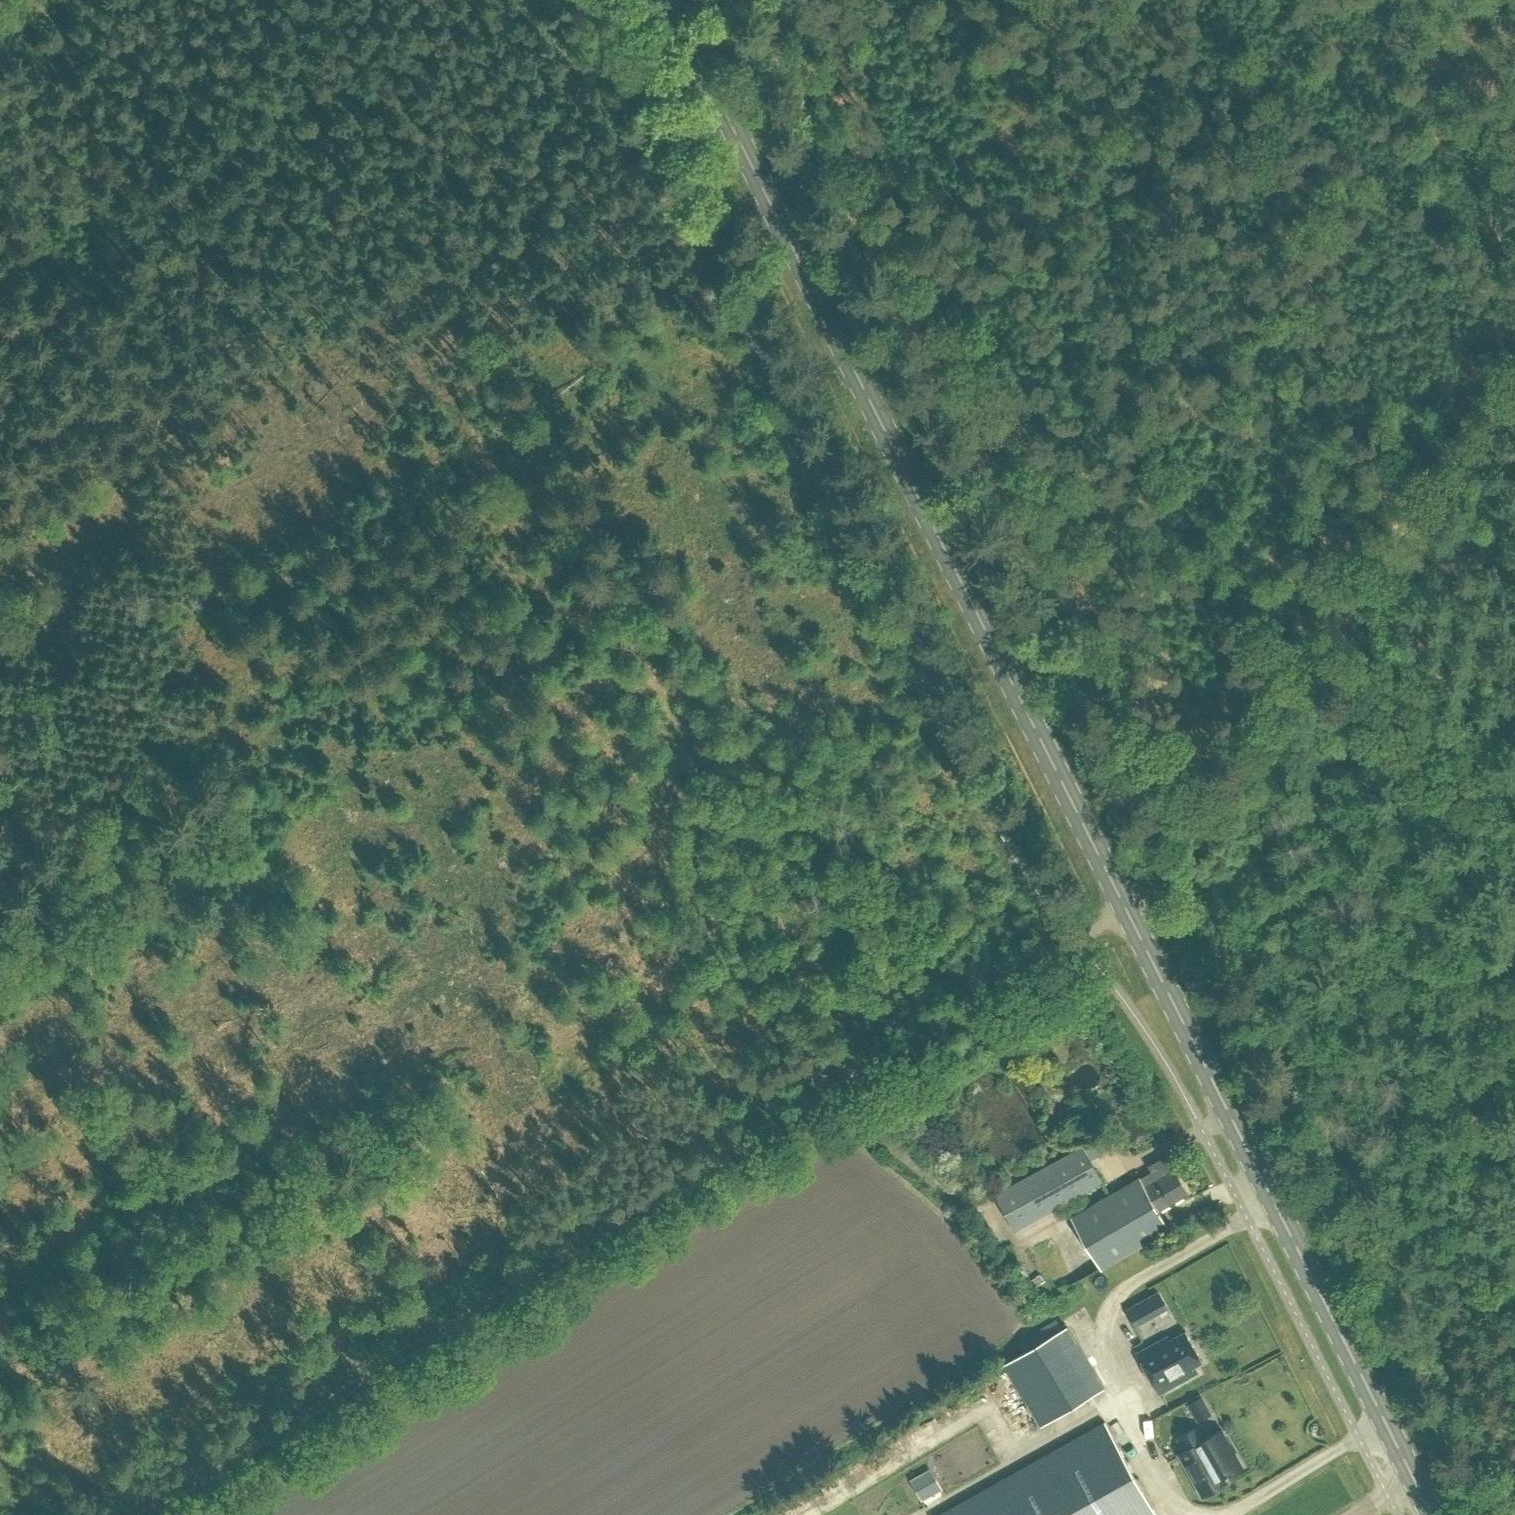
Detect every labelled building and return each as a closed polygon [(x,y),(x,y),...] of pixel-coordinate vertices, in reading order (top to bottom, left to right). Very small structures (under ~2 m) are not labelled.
[(1083,1148),(1089,1160),(1099,1155),(1092,1143),(1083,1148)] [(1102,1185),(1083,1148),(996,1194),(1015,1231),(1102,1185)] [(1187,1194),(1167,1157),(1150,1166),(1153,1171),(1059,1223),(1064,1232),(1049,1241),(1047,1238),(1033,1246),(1058,1291),(1169,1230),(1158,1211),(1187,1194)] [(1126,1309),(1134,1323),(1145,1317),(1137,1303),(1126,1309)] [(1004,1365),(1040,1425),(1104,1386),(1068,1327),(1004,1365)] [(1169,1340),(1167,1337),(1137,1354),(1158,1395),(1198,1372),(1194,1365),(1203,1360),(1185,1331),(1169,1340)] [(986,1390),(992,1400),(1009,1390),(1002,1380),(986,1390)] [(1105,1422),(938,1514),(1157,1514),(1105,1422)] [(1199,1482),(1205,1493),(1228,1481),(1225,1475),(1244,1465),(1225,1429),(1209,1437),(1203,1424),(1176,1438),(1182,1449),(1177,1451),(1195,1485),(1199,1482)] [(912,1482),(921,1499),(942,1487),(932,1470),(912,1482)]
